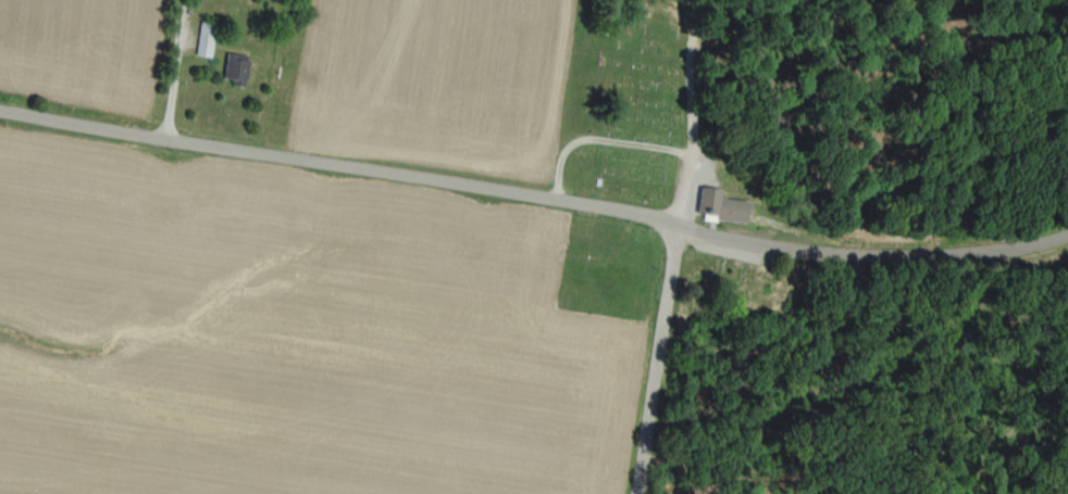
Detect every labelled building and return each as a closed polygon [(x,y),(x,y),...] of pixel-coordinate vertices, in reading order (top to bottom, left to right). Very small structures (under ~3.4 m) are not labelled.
[(209,57),(212,25),(196,24),(193,56),(209,57)] [(246,61),(225,57),(220,77),(241,82),(246,61)] [(743,222),(744,200),(716,198),(716,188),(695,187),(694,214),(711,215),(711,220),(743,222)]
